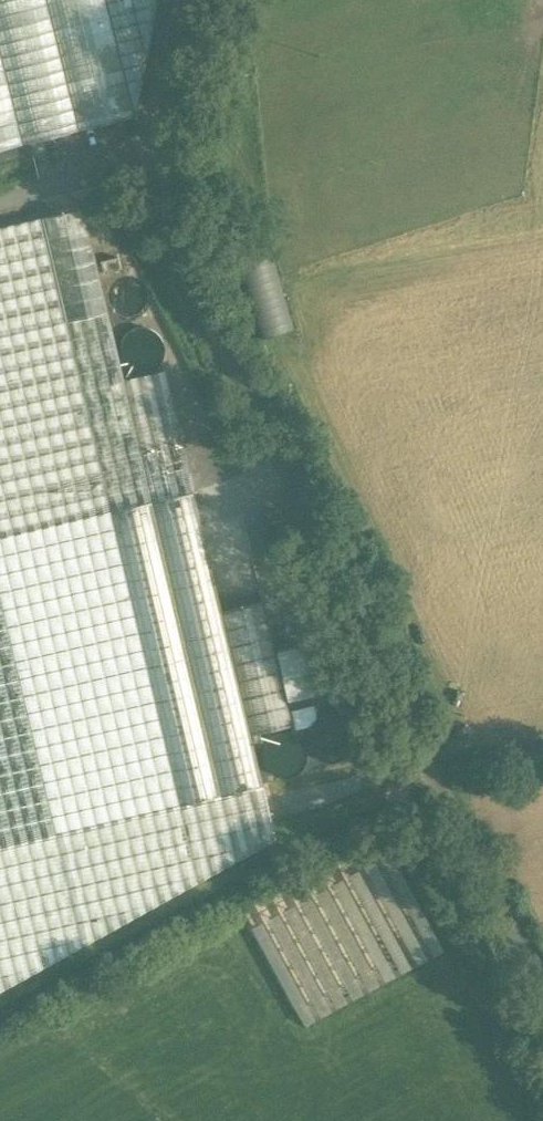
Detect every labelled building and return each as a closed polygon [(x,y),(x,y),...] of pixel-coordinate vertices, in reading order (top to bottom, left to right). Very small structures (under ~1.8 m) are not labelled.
[(135,115),(157,0),(0,0),(0,149),(135,115)] [(25,979),(276,838),(253,742),(222,612),(165,370),(125,378),(83,207),(0,226),(0,992),(25,979)] [(222,612),(253,742),(261,740),(259,732),(292,724),(263,602),(222,612)] [(320,760),(327,762),(334,762),(340,760),(346,756),(351,751),(353,745),(354,738),(353,731),(351,725),(346,720),(340,716),(334,714),(327,714),(320,716),(315,720),(310,725),(307,731),(306,738),(307,745),(310,751),(314,756),(320,760)] [(267,767),(271,772),(276,775),(282,777),(288,777),(293,775),(299,772),(303,768),(306,763),(307,757),(307,751),(305,745),(301,740),(297,736),(291,734),(285,733),(279,734),(274,736),(269,740),(266,744),(263,750),(263,756),(264,762),(267,767)] [(249,922),(295,1020),(434,955),(395,872),(385,877),(377,861),(249,922)]
